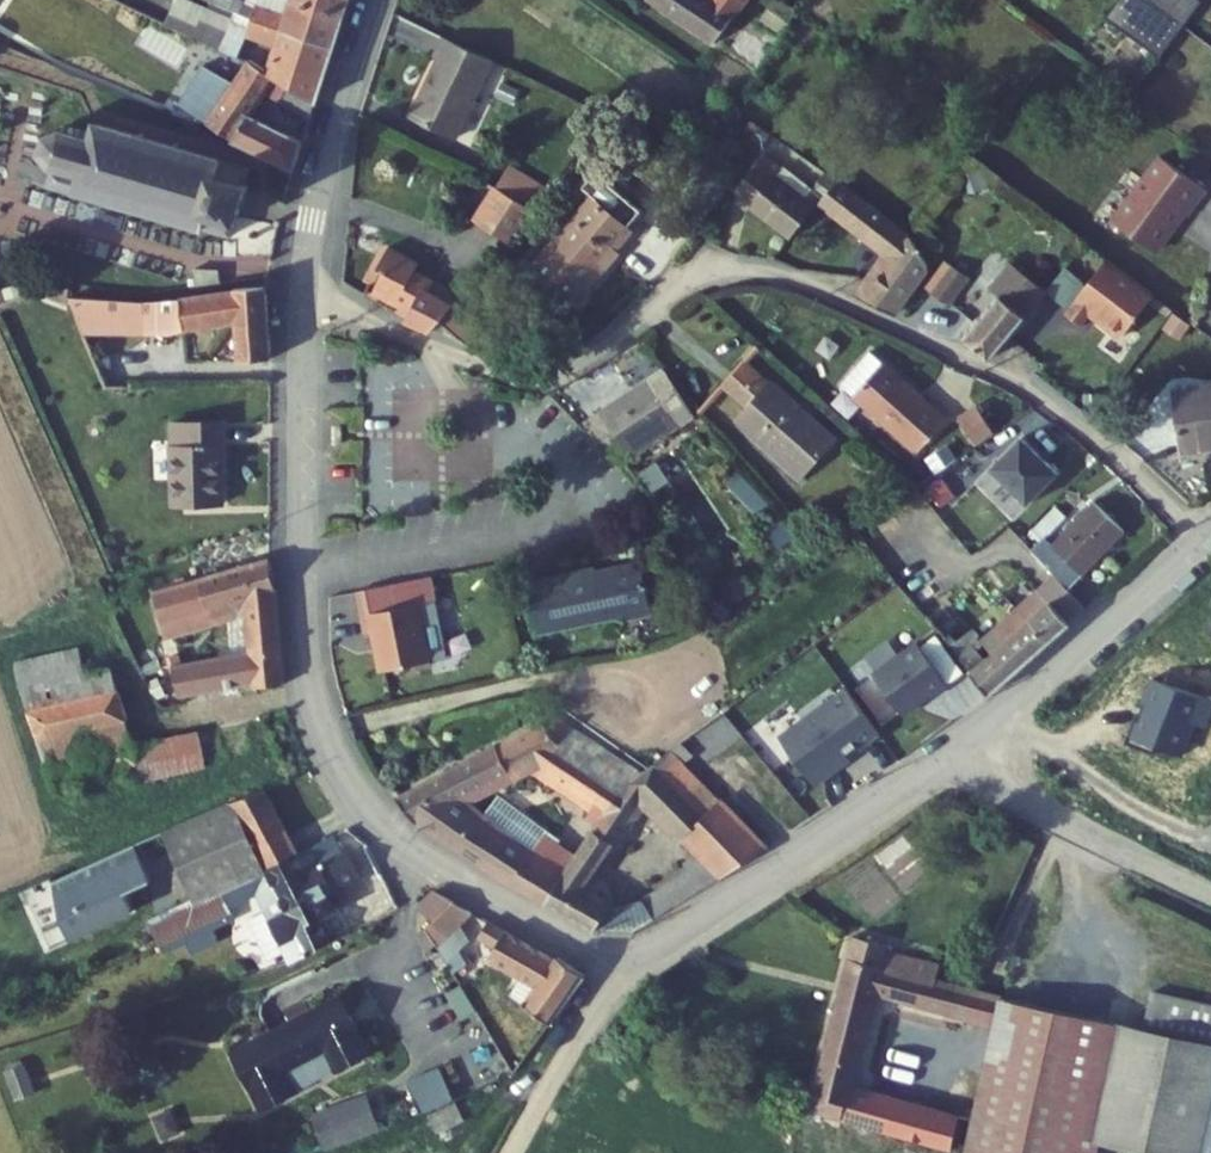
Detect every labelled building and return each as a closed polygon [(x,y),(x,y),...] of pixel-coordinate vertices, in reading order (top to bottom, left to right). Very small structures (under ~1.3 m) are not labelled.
[(218,51),(233,20),(193,0),(172,0),(161,23),(218,51)] [(291,7),(341,21),(348,0),(293,0),(291,7)] [(708,9),(695,0),(647,0),(715,48),(748,0),(714,0),(708,9)] [(1145,14),(1155,0),(1127,0),(1145,14)] [(1145,14),(1183,42),(1201,18),(1176,0),(1155,0),(1145,14)] [(285,24),(261,17),(256,32),(330,54),(341,21),(291,7),(285,24)] [(427,53),(398,109),(419,119),(440,130),(480,54),(432,29),(421,50),(427,53)] [(314,105),(330,54),(256,32),(251,47),(276,55),(268,79),(274,81),(296,95),(314,105)] [(250,119),(274,81),(268,79),(244,64),(198,137),(214,142),(218,134),(228,139),(235,148),(290,164),(293,165),(300,143),(250,119)] [(308,123),(314,105),(296,95),(289,111),(308,123)] [(42,171),(44,175),(50,177),(45,192),(84,204),(84,200),(117,209),(116,213),(124,215),(126,212),(150,218),(149,223),(158,225),(159,222),(229,241),(233,228),(237,229),(240,221),(236,219),(242,198),(246,199),(250,187),(246,186),(249,173),(179,152),(181,147),(172,144),(171,149),(145,142),(147,137),(140,135),(138,139),(92,125),(86,141),(63,134),(64,130),(57,128),(56,133),(49,137),(45,135),(40,140),(44,143),(41,151),(36,152),(37,160),(42,160),(45,169),(42,171)] [(801,224),(803,216),(820,199),(826,192),(790,163),(788,164),(768,149),(741,184),(760,199),(757,202),(795,232),(801,224)] [(687,174),(695,162),(682,153),(673,164),(687,174)] [(710,193),(719,181),(695,162),(687,174),(710,193)] [(1210,206),(1210,203),(1167,170),(1119,235),(1161,266),(1181,240),(1180,235),(1188,225),(1190,227),(1192,228),(1193,228),(1195,227),(1196,227),(1210,206)] [(919,247),(909,230),(874,204),(838,178),(831,188),(826,192),(820,199),(890,253),(858,295),(888,311),(931,257),(919,247)] [(716,223),(737,195),(719,181),(710,193),(712,193),(699,210),(716,223)] [(581,201),(593,187),(589,184),(577,198),(581,201)] [(618,241),(634,225),(593,187),(581,201),(578,204),(585,210),(522,278),(559,313),(574,296),(577,300),(608,266),(605,262),(622,244),(618,241)] [(472,220),(506,244),(520,228),(534,213),(492,192),(472,220)] [(424,334),(434,323),(450,305),(416,281),(420,274),(403,261),(408,255),(380,235),(366,256),(371,260),(357,280),(378,296),(382,291),(394,301),(388,309),(406,321),(424,334)] [(1153,299),(1104,264),(1064,320),(1081,332),(1093,316),(1105,324),(1113,322),(1128,333),(1153,299)] [(1005,348),(1048,295),(1031,282),(1015,268),(997,290),(1005,298),(970,340),(994,361),(1005,348)] [(1045,290),(1063,306),(1082,285),(1065,269),(1045,290)] [(191,275),(193,292),(222,288),(219,272),(191,275)] [(416,281),(450,305),(456,298),(420,274),(416,281)] [(929,302),(944,314),(954,302),(963,290),(948,278),(929,302)] [(236,365),(268,363),(265,328),(263,292),(232,295),(232,300),(154,304),(103,303),(66,297),(84,337),(232,328),(236,365)] [(485,321),(458,296),(456,298),(450,305),(434,323),(461,346),(485,321)] [(840,402),(924,463),(938,444),(951,425),(866,365),(840,402)] [(738,426),(731,437),(764,461),(798,485),(827,447),(732,376),(710,405),(738,426)] [(1210,395),(1176,403),(1185,462),(1210,458),(1210,395)] [(668,443),(677,455),(684,450),(691,444),(658,400),(644,410),(639,403),(594,435),(595,437),(609,456),(622,474),(668,443)] [(1000,440),(981,413),(965,425),(984,451),(1000,440)] [(229,449),(230,425),(201,425),(171,425),(170,508),(224,508),(224,449),(229,449)] [(595,467),(609,456),(595,437),(581,447),(595,467)] [(1085,566),(1128,528),(1114,512),(1102,497),(1058,536),(1085,566)] [(986,701),(1073,627),(1057,610),(1041,593),(996,632),(1006,643),(991,656),(967,628),(1013,588),(1021,596),(1034,585),(1005,554),(925,623),(954,659),(957,666),(986,701)] [(144,683),(154,716),(166,713),(179,710),(177,702),(251,687),(252,691),(286,684),(270,603),(257,566),(150,600),(123,608),(137,658),(164,651),(162,642),(159,631),(237,607),(239,618),(246,653),(236,656),(237,662),(171,677),(144,683)] [(1061,577),(1041,593),(1073,627),(1091,612),(1061,577)] [(618,641),(647,635),(643,609),(638,583),(593,590),(592,586),(527,596),(536,651),(618,637),(618,641)] [(150,600),(147,589),(120,597),(123,608),(150,600)] [(239,618),(237,607),(159,631),(162,642),(239,618)] [(365,645),(371,683),(404,678),(438,672),(429,613),(354,625),(358,645),(365,645)] [(899,718),(946,686),(915,641),(868,673),(899,718)] [(144,683),(171,677),(164,651),(137,658),(144,683)] [(812,787),(878,736),(840,687),(774,738),(812,787)] [(80,730),(125,720),(119,688),(74,697),(80,730)] [(20,708),(32,740),(57,734),(80,730),(74,697),(20,708)] [(607,821),(622,796),(628,792),(556,720),(402,801),(418,830),(422,830),(510,895),(527,905),(547,873),(466,806),(537,766),(607,821)] [(604,922),(586,908),(642,810),(705,872),(628,918),(630,936),(636,935),(762,859),(668,762),(628,792),(622,796),(607,821),(566,889),(549,917),(591,942),(604,922)] [(253,849),(285,832),(265,794),(231,808),(253,849)] [(163,837),(196,901),(220,891),(223,898),(248,885),(266,874),(298,858),(285,832),(253,849),(231,808),(163,837)] [(256,901),(248,923),(266,960),(284,953),(320,935),(314,922),(328,917),(330,911),(325,900),(357,887),(345,856),(342,857),(334,840),(298,858),(266,874),(248,885),(256,901)] [(133,851),(57,884),(58,925),(67,944),(130,917),(122,897),(116,884),(142,872),(133,851)] [(142,872),(116,884),(122,897),(148,885),(142,872)] [(527,905),(549,917),(566,889),(547,873),(527,905)] [(196,901),(145,922),(155,948),(165,943),(229,913),(223,898),(220,891),(196,901)] [(433,929),(461,911),(438,897),(420,913),(433,929)] [(484,924),(461,911),(433,929),(427,933),(438,952),(484,924)] [(591,942),(630,936),(628,918),(604,922),(591,942)] [(519,1006),(555,1032),(566,1018),(591,985),(566,967),(561,973),(534,955),(504,935),(500,941),(509,949),(496,967),(530,990),(519,1006)] [(889,942),(856,935),(834,1022),(811,1109),(955,1149),(964,1117),(855,1089),(876,998),(979,1021),(987,993),(940,979),(944,964),(887,949),(889,942)] [(308,1050),(301,1054),(313,1078),(367,1050),(336,991),(290,1015),(308,1050)] [(1156,991),(1152,1009),(1148,1028),(1210,1042),(1210,1004),(1156,991)] [(1010,993),(972,1152),(1080,1152),(1084,1137),(1110,1019),(1010,993)] [(234,1044),(265,1103),(313,1078),(301,1054),(308,1050),(290,1015),(234,1044)] [(1148,1028),(1110,1019),(1084,1137),(1152,1152),(1210,1152),(1210,1042),(1148,1028)] [(23,1065),(3,1071),(11,1099),(31,1093),(23,1065)] [(389,1133),(381,1115),(374,1097),(321,1118),(335,1152),(336,1152),(389,1133)] [(440,1139),(465,1127),(460,1118),(457,1109),(432,1121),(440,1139)]
